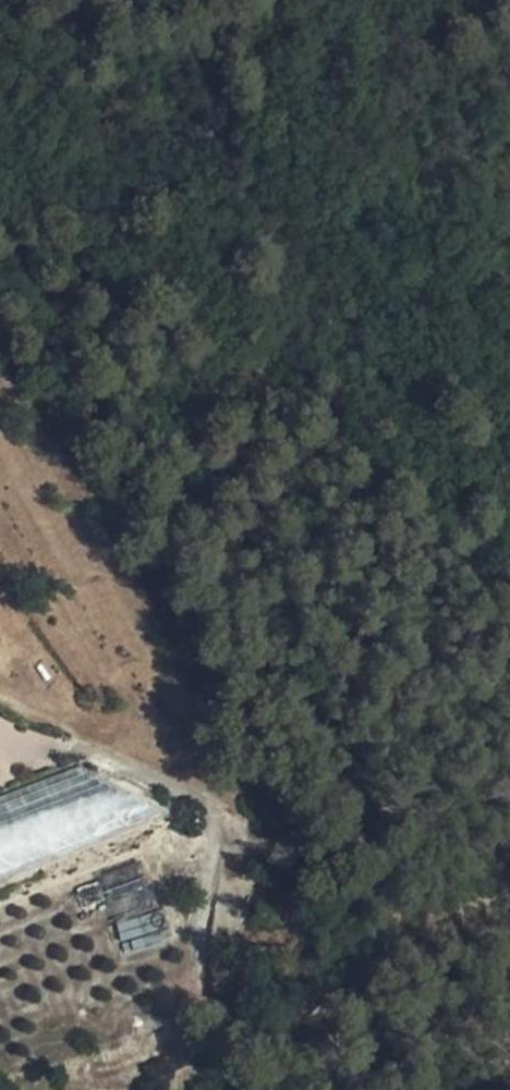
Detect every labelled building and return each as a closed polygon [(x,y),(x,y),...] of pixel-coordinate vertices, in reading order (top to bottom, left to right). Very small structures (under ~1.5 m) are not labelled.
[(167,809),(82,765),(0,797),(0,874),(167,809)] [(123,950),(167,938),(160,910),(116,922),(123,950)]
